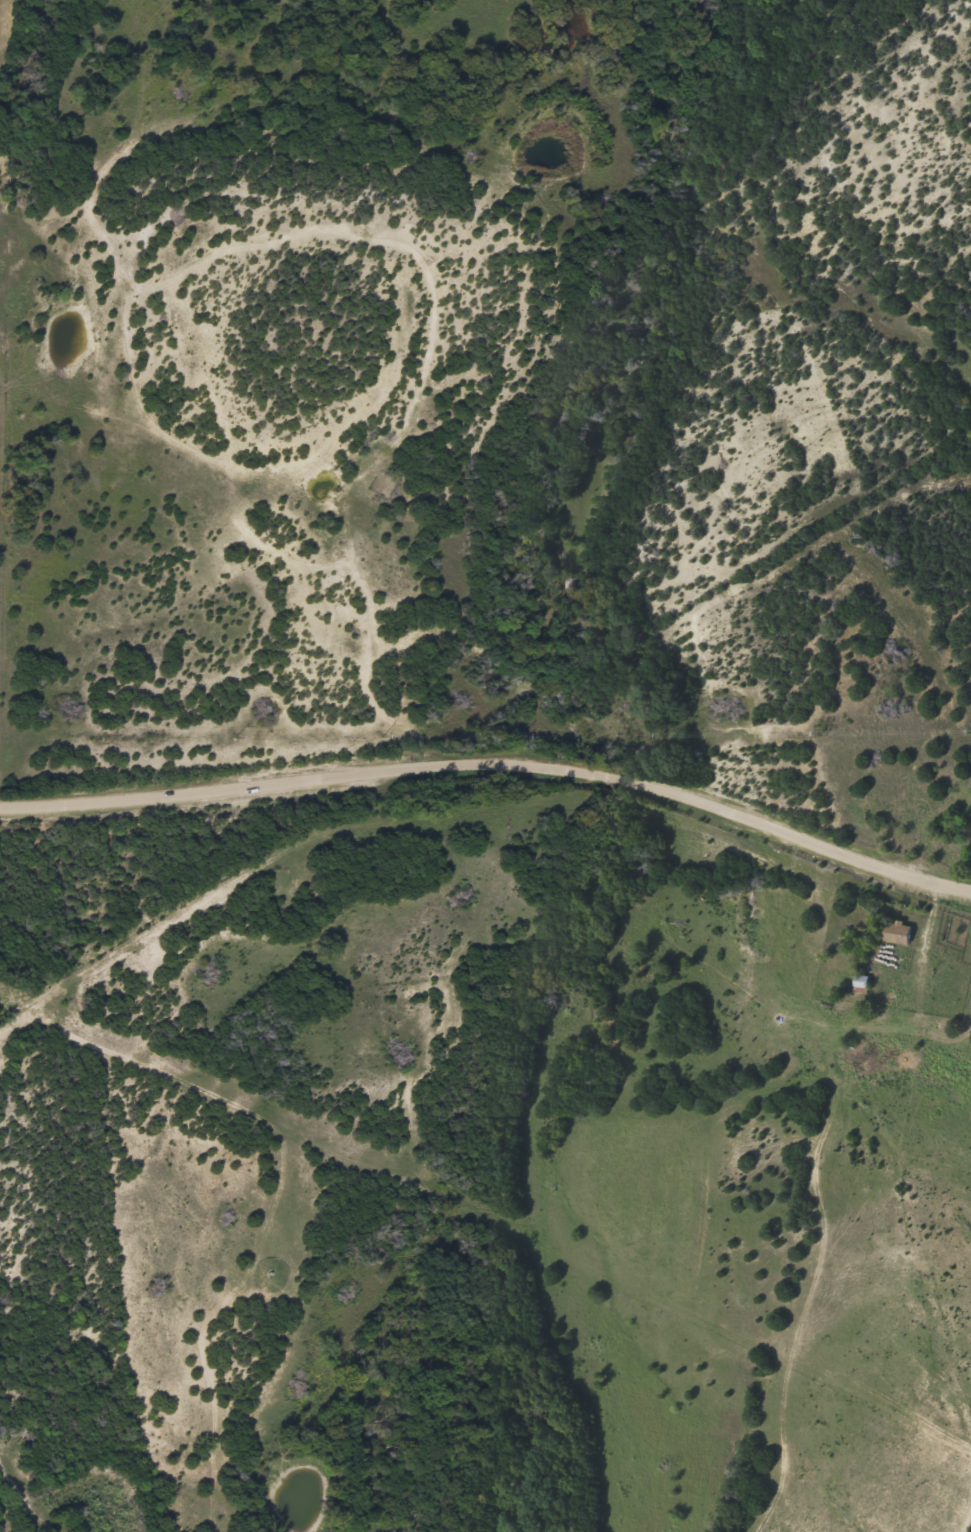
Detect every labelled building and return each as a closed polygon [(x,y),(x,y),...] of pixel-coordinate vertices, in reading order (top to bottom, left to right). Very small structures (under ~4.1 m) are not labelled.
[(912,925),(887,921),(883,941),(908,945),(912,925)]
